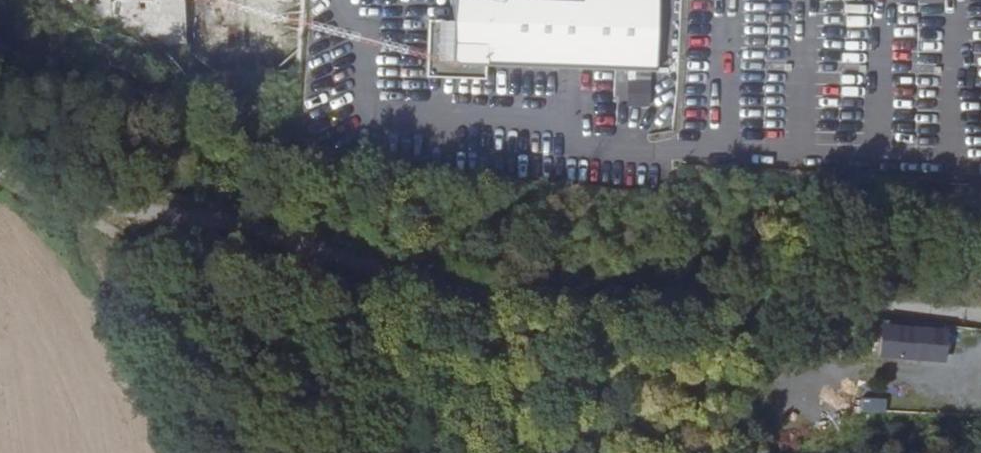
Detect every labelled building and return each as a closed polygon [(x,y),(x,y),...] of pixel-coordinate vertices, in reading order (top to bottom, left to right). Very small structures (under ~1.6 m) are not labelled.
[(552,0),(523,0),(518,57),(547,60),(547,54),(549,55),(552,14),(551,14),(552,0)] [(571,56),(644,63),(649,0),(576,0),(571,56)] [(549,55),(571,56),(574,15),(552,14),(549,55)] [(623,79),(622,105),(649,106),(650,79),(623,79)]
